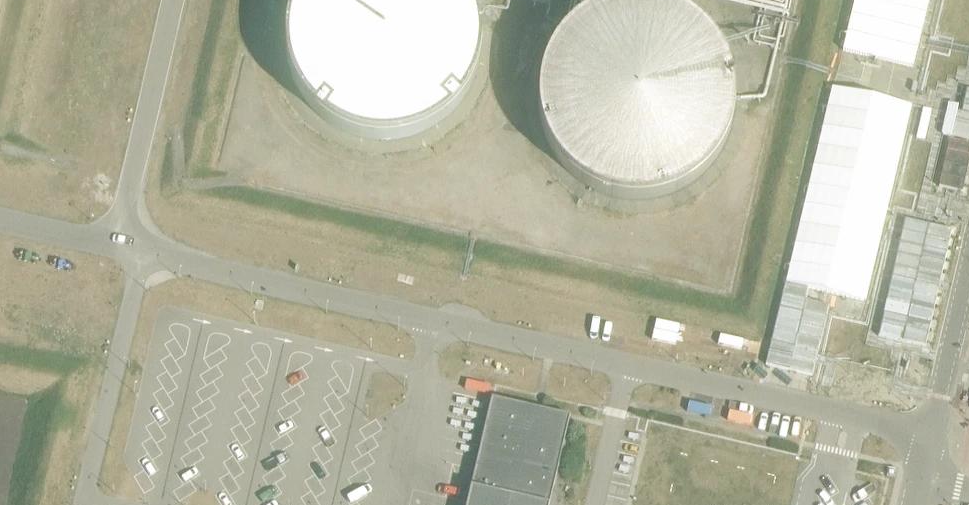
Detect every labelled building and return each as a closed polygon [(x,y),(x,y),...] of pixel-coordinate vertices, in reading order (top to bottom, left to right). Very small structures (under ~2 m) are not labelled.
[(353,127),(398,133),(450,113),(481,77),(492,16),(485,0),(295,0),(286,28),(306,91),(353,127)] [(613,193),(658,200),(711,180),(742,144),(752,83),(728,29),(684,0),(615,0),(612,0),(566,35),(546,95),(566,158),(613,193)] [(466,504),(549,504),(553,487),(569,417),(542,410),(491,399),(467,502),(466,504)]
